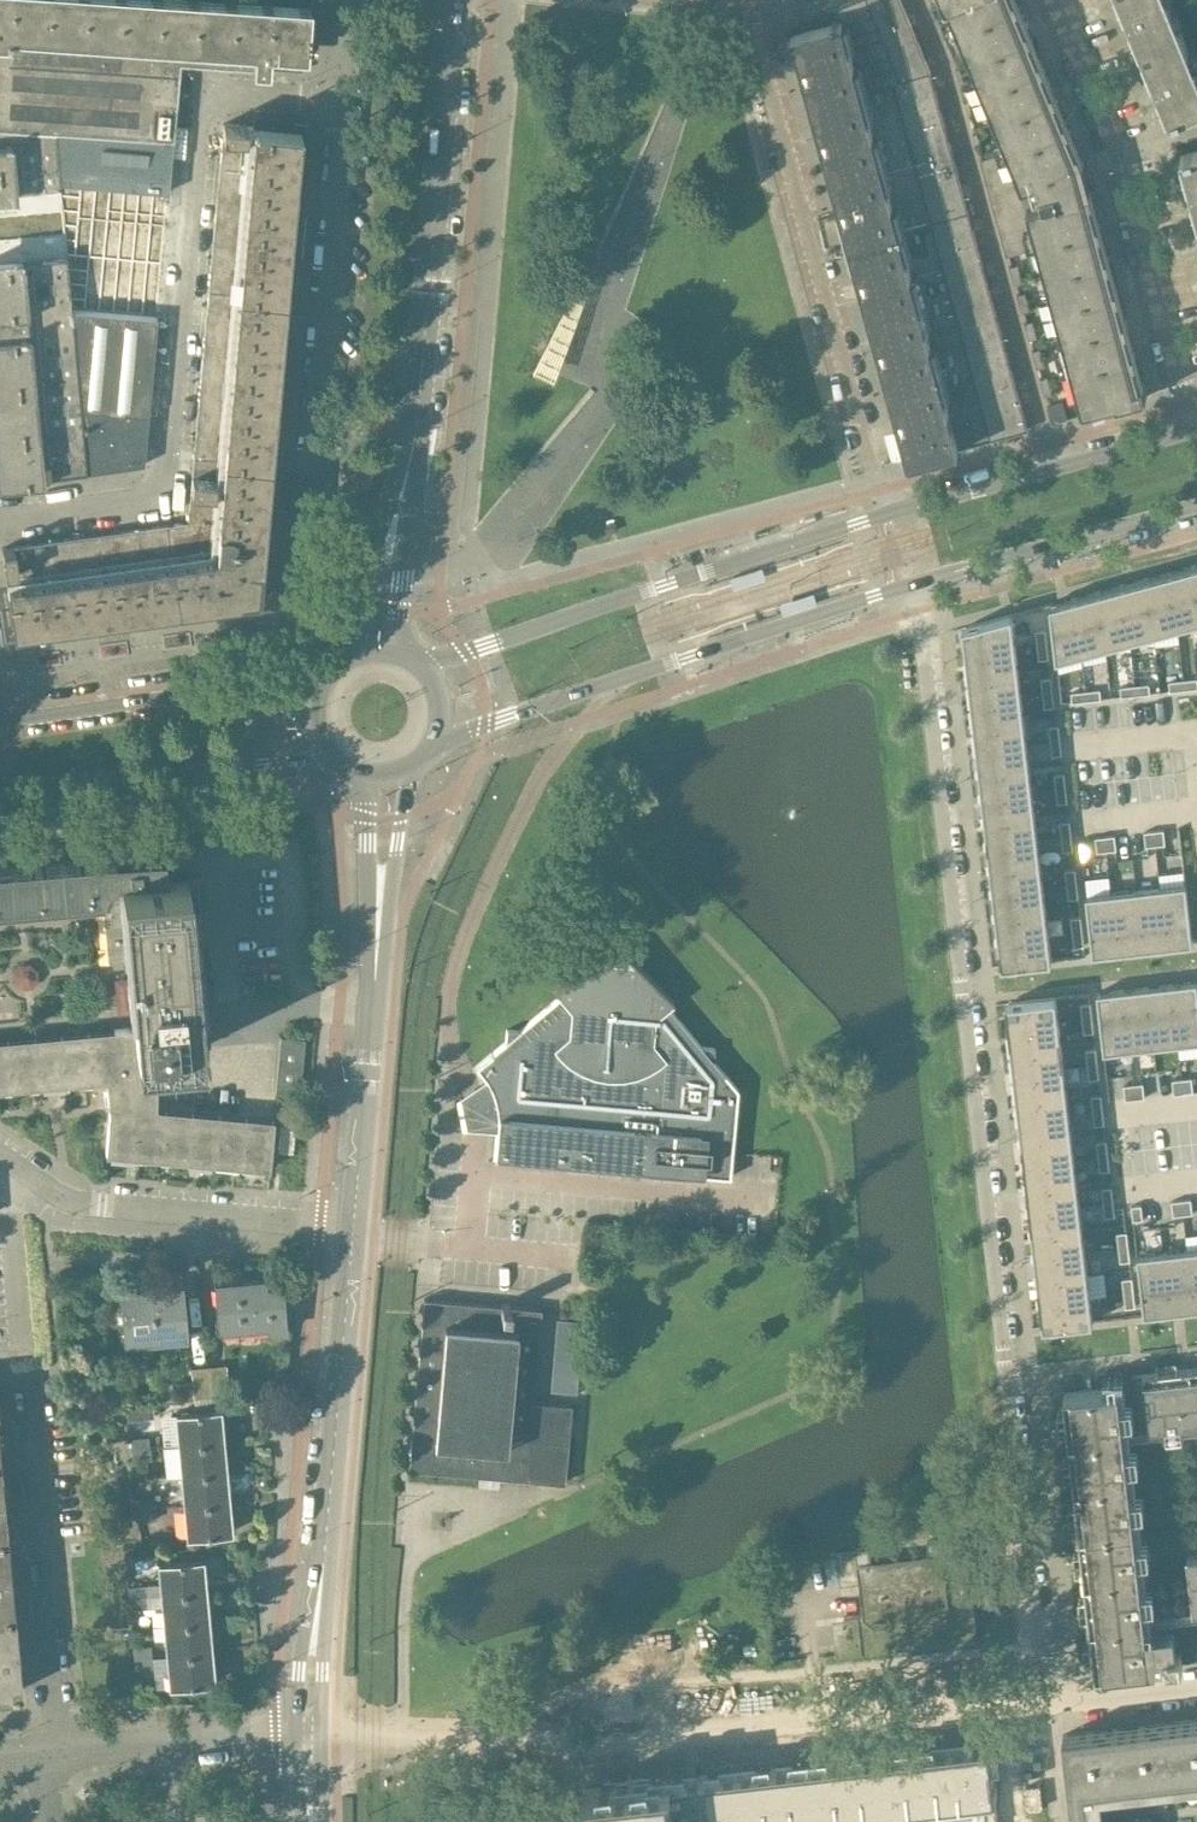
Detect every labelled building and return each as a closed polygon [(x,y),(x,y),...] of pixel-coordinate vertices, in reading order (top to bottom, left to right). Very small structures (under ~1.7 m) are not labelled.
[(54,133),(172,141),(179,62),(252,67),(252,68),(302,71),(304,46),(312,47),(315,5),(284,3),(284,2),(258,0),(254,0),(0,0),(0,129),(54,133)] [(901,0),(853,0),(828,10),(831,22),(791,32),(792,35),(796,34),(815,103),(892,81),(900,79),(930,70),(901,0)] [(1006,149),(980,160),(1006,256),(1038,247),(1083,414),(1147,397),(1146,394),(1145,394),(1143,383),(1138,384),(1078,162),(1012,0),(945,0),(1006,149)] [(1129,20),(1150,11),(1153,17),(1171,9),(1168,0),(1120,0),(1129,20)] [(1150,11),(1129,20),(1142,53),(1182,36),(1171,9),(1153,17),(1150,11)] [(1142,53),(1156,87),(1178,78),(1180,83),(1196,77),(1196,72),(1182,36),(1142,53)] [(950,142),(941,108),(930,70),(900,79),(892,81),(815,103),(834,174),(950,142)] [(1156,87),(1170,120),(1196,109),(1196,77),(1180,83),(1178,78),(1156,87)] [(257,594),(273,424),(299,130),(222,123),(187,522),(1,548),(13,629),(183,605),(257,594)] [(59,189),(59,186),(54,133),(0,129),(0,195),(59,189)] [(172,141),(54,133),(59,186),(168,195),(172,141)] [(950,142),(834,174),(853,244),(969,212),(960,179),(950,142)] [(1191,190),(1196,189),(1196,151),(1181,155),(1191,190)] [(0,195),(0,263),(65,257),(59,189),(0,195)] [(969,212),(853,244),(863,278),(872,313),(988,282),(978,247),(969,212)] [(65,258),(0,264),(0,484),(43,480),(42,478),(86,472),(80,413),(70,311),(65,258)] [(1009,266),(1014,284),(1022,281),(1017,264),(1009,266)] [(988,282),(872,313),(882,349),(892,384),(1007,352),(988,282)] [(1016,294),(1021,312),(1029,310),(1025,292),(1016,294)] [(157,318),(70,311),(80,413),(148,419),(157,318)] [(1024,322),(1029,340),(1037,338),(1032,320),(1024,322)] [(1032,350),(1036,368),(1044,366),(1040,348),(1032,350)] [(939,453),(1028,429),(1007,352),(892,384),(911,454),(938,447),(939,453)] [(1039,378),(1044,396),(1052,394),(1047,376),(1039,378)] [(1051,422),(1066,418),(1062,402),(1047,406),(1051,422)] [(148,419),(80,413),(86,472),(144,464),(148,419)] [(604,523),(607,533),(616,531),(614,520),(604,523)] [(1171,571),(1177,626),(1196,620),(1196,587),(1194,564),(1171,571)] [(1171,571),(1146,577),(1153,632),(1177,626),(1171,571)] [(1146,577),(1122,584),(1129,639),(1153,632),(1146,577)] [(1122,584),(1098,590),(1105,645),(1129,639),(1122,584)] [(1098,590),(1075,597),(1081,652),(1105,645),(1098,590)] [(1075,597),(1050,604),(1054,642),(1056,658),(1081,652),(1075,597)] [(1012,614),(963,627),(966,653),(1015,647),(1012,614)] [(1045,629),(1035,631),(1037,645),(1047,644),(1047,643),(1045,629)] [(1047,644),(1037,645),(1038,660),(1048,658),(1047,644)] [(1015,647),(966,653),(968,677),(1018,671),(1015,647)] [(1018,671),(968,677),(971,701),(1021,695),(1018,671)] [(1050,677),(1041,678),(1042,693),(1052,692),(1050,677)] [(1183,680),(1184,689),(1196,688),(1196,678),(1183,680)] [(1184,689),(1183,680),(1168,681),(1169,691),(1184,689)] [(1149,683),(1134,685),(1135,695),(1150,693),(1149,683)] [(1135,695),(1134,685),(1120,687),(1121,696),(1135,695)] [(1100,689),(1085,691),(1086,700),(1101,699),(1100,689)] [(1086,700),(1085,691),(1071,692),(1072,702),(1086,700)] [(1052,692),(1042,693),(1044,707),(1054,706),(1052,692)] [(1021,695),(971,701),(974,725),(1024,719),(1021,695)] [(1024,719),(974,725),(977,749),(1026,743),(1024,719)] [(1058,725),(1048,726),(1050,741),(1060,739),(1058,725)] [(1060,739),(1050,741),(1052,755),(1062,754),(1060,739)] [(1026,743),(977,749),(979,773),(1029,767),(1026,743)] [(1029,767),(979,773),(982,797),(1032,791),(1029,767)] [(1064,773),(1054,774),(1056,788),(1065,787),(1064,773)] [(1065,787),(1056,788),(1057,803),(1067,802),(1065,787)] [(1032,791),(982,797),(985,821),(1035,815),(1032,791)] [(1035,815),(985,821),(987,845),(1037,839),(1035,815)] [(1069,821),(1059,822),(1061,836),(1071,835),(1069,821)] [(1163,829),(1153,830),(1155,845),(1165,844),(1163,829)] [(1155,845),(1153,830),(1144,832),(1145,846),(1155,845)] [(1071,835),(1061,836),(1063,851),(1073,850),(1071,835)] [(1114,835),(1105,836),(1106,851),(1116,849),(1114,835)] [(1106,851),(1105,836),(1095,837),(1097,852),(1106,851)] [(1037,839),(987,845),(990,869),(1040,863),(1037,839)] [(3,1089),(106,1079),(109,1112),(105,1153),(269,1167),(272,1127),(155,1117),(156,1052),(202,1048),(201,1046),(199,1046),(184,876),(186,876),(186,874),(164,875),(162,856),(114,860),(114,859),(0,869),(0,910),(102,901),(102,902),(104,902),(103,900),(103,898),(103,897),(104,896),(104,894),(104,893),(105,892),(105,891),(106,890),(106,889),(107,888),(108,887),(108,886),(110,885),(111,884),(113,883),(114,882),(115,882),(116,882),(117,881),(119,881),(119,882),(121,881),(128,960),(134,1027),(113,1029),(114,1038),(0,1048),(0,1089),(3,1089)] [(1040,863),(990,869),(993,892),(1043,887),(1040,863)] [(1075,868),(1065,870),(1066,884),(1076,883),(1075,868)] [(128,960),(121,881),(119,882),(119,881),(117,881),(116,882),(115,882),(114,882),(113,883),(111,884),(110,885),(108,886),(108,887),(107,888),(106,889),(106,890),(105,891),(105,892),(104,893),(104,894),(104,896),(103,897),(103,898),(103,900),(104,902),(102,902),(108,962),(128,960)] [(1076,883),(1066,884),(1068,899),(1078,897),(1076,883)] [(1185,884),(1160,887),(1167,947),(1192,944),(1185,884)] [(1043,887),(993,892),(996,916),(1046,911),(1043,887)] [(1160,887),(1135,890),(1142,949),(1167,947),(1160,887)] [(1135,890),(1111,892),(1118,952),(1142,949),(1135,890)] [(1111,892),(1085,895),(1092,955),(1118,952),(1111,892)] [(1046,911),(996,916),(998,940),(1048,935),(1046,911)] [(1080,916),(1070,917),(1072,932),(1082,931),(1080,916)] [(1082,931),(1072,932),(1074,946),(1083,945),(1082,931)] [(1048,935),(998,940),(1001,966),(1051,960),(1048,935)] [(504,1042),(475,1066),(478,1070),(482,1074),(485,1078),(488,1084),(484,1086),(492,1106),(495,1105),(496,1110),(496,1116),(496,1122),(496,1124),(494,1154),(493,1154),(493,1156),(729,1177),(737,1089),(713,1060),(714,1048),(701,1047),(666,1005),(670,1001),(672,1003),(674,1001),(623,950),(622,949),(620,948),(619,948),(616,947),(615,948),(613,949),(554,991),(555,992),(557,991),(560,996),(519,1030),(506,1029),(504,1042)] [(1171,984),(1178,1043),(1196,1041),(1196,987),(1196,981),(1171,984)] [(1171,984),(1146,986),(1153,1046),(1178,1043),(1171,984)] [(1146,986),(1122,989),(1129,1049),(1153,1046),(1146,986)] [(1122,989),(1097,992),(1103,1052),(1129,1049),(1122,989)] [(1055,997),(1005,1003),(1008,1027),(1058,1021),(1055,997)] [(1090,1003),(1080,1004),(1082,1018),(1092,1017),(1090,1003)] [(1092,1017),(1082,1018),(1083,1033),(1093,1032),(1092,1017)] [(1058,1021),(1008,1027),(1011,1050),(1061,1044),(1058,1021)] [(299,1093),(304,1040),(280,1037),(275,1091),(299,1093)] [(1061,1044),(1011,1050),(1014,1073),(1063,1067),(1061,1044)] [(1095,1049),(1085,1050),(1087,1064),(1097,1063),(1095,1049)] [(1097,1063),(1087,1064),(1089,1079),(1099,1078),(1097,1063)] [(1063,1067),(1014,1073),(1016,1096),(1066,1090),(1063,1067)] [(1191,1077),(1182,1078),(1183,1093),(1193,1092),(1191,1077)] [(1183,1093),(1182,1078),(1172,1079),(1173,1094),(1183,1093)] [(1143,1083),(1133,1084),(1135,1099),(1144,1097),(1143,1083)] [(1135,1099),(1133,1084),(1123,1085),(1125,1100),(1135,1099)] [(1066,1090),(1016,1096),(1019,1119),(1069,1113),(1066,1090)] [(1101,1095),(1091,1096),(1092,1110),(1102,1109),(1101,1095)] [(1102,1109),(1092,1110),(1094,1125),(1104,1124),(1102,1109)] [(1069,1113),(1019,1119),(1021,1142),(1071,1136),(1069,1113)] [(1071,1136),(1021,1142),(1024,1165),(1074,1159),(1071,1136)] [(1106,1141),(1096,1142),(1098,1156),(1107,1155),(1106,1141)] [(1107,1155),(1098,1156),(1099,1171),(1109,1169),(1107,1155)] [(737,1158),(735,1177),(771,1181),(772,1162),(737,1158)] [(1074,1159),(1024,1165),(1027,1188),(1077,1182),(1074,1159)] [(1077,1182),(1027,1188),(1029,1211),(1079,1205),(1077,1182)] [(1111,1187),(1101,1188),(1103,1202),(1113,1201),(1111,1187)] [(1191,1199),(1181,1200),(1182,1214),(1192,1213),(1191,1199)] [(1182,1214),(1181,1200),(1171,1201),(1173,1216),(1182,1214)] [(1113,1201),(1103,1202),(1105,1217),(1114,1216),(1113,1208),(1113,1201)] [(1131,1206),(1133,1220),(1142,1219),(1141,1204),(1131,1206)] [(1079,1205),(1029,1211),(1032,1234),(1082,1228),(1079,1205)] [(1082,1228),(1032,1234),(1035,1257),(1085,1251),(1082,1228)] [(1126,1231),(1116,1233),(1118,1247),(1128,1246),(1126,1231)] [(1128,1246),(1118,1247),(1120,1261),(1130,1260),(1128,1246)] [(1187,1250),(1193,1309),(1196,1309),(1196,1248),(1187,1250)] [(1187,1250),(1162,1252),(1169,1312),(1193,1309),(1187,1250)] [(1085,1251),(1035,1257),(1037,1279),(1087,1274),(1085,1251)] [(1162,1252),(1137,1255),(1141,1291),(1144,1315),(1169,1312),(1162,1252)] [(1087,1274),(1037,1279),(1040,1302),(1090,1297),(1087,1274)] [(1132,1277),(1122,1278),(1123,1293),(1133,1292),(1132,1277)] [(285,1330),(281,1286),(265,1287),(264,1279),(213,1283),(218,1330),(267,1325),(267,1332),(285,1330)] [(153,1336),(153,1340),(186,1337),(181,1286),(119,1292),(123,1338),(153,1336)] [(1133,1292),(1123,1293),(1125,1307),(1135,1306),(1133,1292)] [(1090,1297),(1040,1302),(1043,1327),(1093,1321),(1090,1297)] [(500,1305),(423,1298),(408,1462),(478,1468),(478,1465),(503,1467),(502,1478),(564,1483),(571,1405),(532,1401),(540,1309),(509,1306),(509,1305),(500,1304),(500,1305)] [(556,1319),(549,1391),(576,1393),(577,1378),(582,1322),(558,1320),(556,1319)] [(225,1364),(207,1366),(210,1397),(228,1395),(225,1364)] [(210,1397),(207,1366),(190,1368),(191,1380),(193,1397),(193,1399),(210,1397)] [(1126,1376),(1130,1405),(1136,1404),(1137,1414),(1131,1414),(1132,1430),(1196,1423),(1196,1367),(1126,1376)] [(191,1380),(176,1382),(178,1398),(193,1397),(191,1380)] [(1135,1525),(1119,1386),(1064,1392),(1096,1671),(1157,1664),(1157,1661),(1165,1660),(1166,1662),(1183,1660),(1183,1657),(1196,1656),(1196,1622),(1172,1625),(1172,1627),(1147,1630),(1145,1618),(1135,1525)] [(175,1413),(178,1443),(222,1439),(219,1409),(175,1413)] [(130,1438),(130,1447),(149,1445),(148,1436),(130,1438)] [(222,1439),(178,1443),(180,1474),(225,1470),(222,1439)] [(149,1445),(130,1447),(132,1460),(150,1458),(149,1445)] [(225,1470),(180,1474),(183,1505),(228,1501),(225,1470)] [(135,1499),(136,1509),(154,1507),(153,1497),(135,1499)] [(228,1501),(183,1505),(186,1536),(231,1532),(228,1501)] [(154,1507),(136,1509),(137,1521),(155,1519),(154,1507)] [(0,1536),(0,1613),(13,1612),(6,1535),(0,1536)] [(863,1613),(844,1615),(848,1653),(967,1639),(976,1627),(966,1535),(927,1539),(929,1553),(871,1560),(869,1546),(855,1548),(860,1592),(863,1613)] [(1187,1556),(1193,1610),(1196,1610),(1196,1554),(1187,1556)] [(157,1563),(160,1593),(205,1589),(202,1559),(157,1563)] [(127,1586),(128,1595),(146,1594),(145,1584),(127,1586)] [(205,1589),(160,1593),(163,1623),(208,1620),(205,1589)] [(146,1594),(128,1595),(129,1608),(147,1606),(146,1594)] [(0,1613),(0,1692),(20,1690),(13,1612),(0,1613)] [(208,1620),(163,1623),(166,1654),(210,1650),(208,1620)] [(132,1647),(133,1657),(151,1656),(150,1645),(132,1647)] [(210,1650),(166,1654),(169,1686),(213,1682),(210,1650)] [(151,1656),(133,1657),(134,1669),(152,1667),(151,1656)] [(1062,1734),(1069,1789),(1077,1788),(1081,1817),(1081,1821),(1133,1821),(1132,1811),(1107,1814),(1104,1785),(1196,1775),(1196,1719),(1062,1734)] [(636,1783),(628,1784),(601,1787),(600,1787),(584,1789),(586,1806),(588,1821),(766,1821),(881,1809),(894,1808),(895,1815),(896,1821),(998,1821),(994,1796),(997,1796),(993,1766),(991,1751),(991,1743),(982,1744),(920,1751),(912,1752),(849,1759),(848,1759),(841,1760),(778,1767),(771,1768),(770,1768),(707,1775),(700,1776),(699,1776),(636,1783)] [(1025,1786),(1027,1809),(1030,1808),(1039,1807),(1042,1807),(1039,1784),(1025,1786)]
